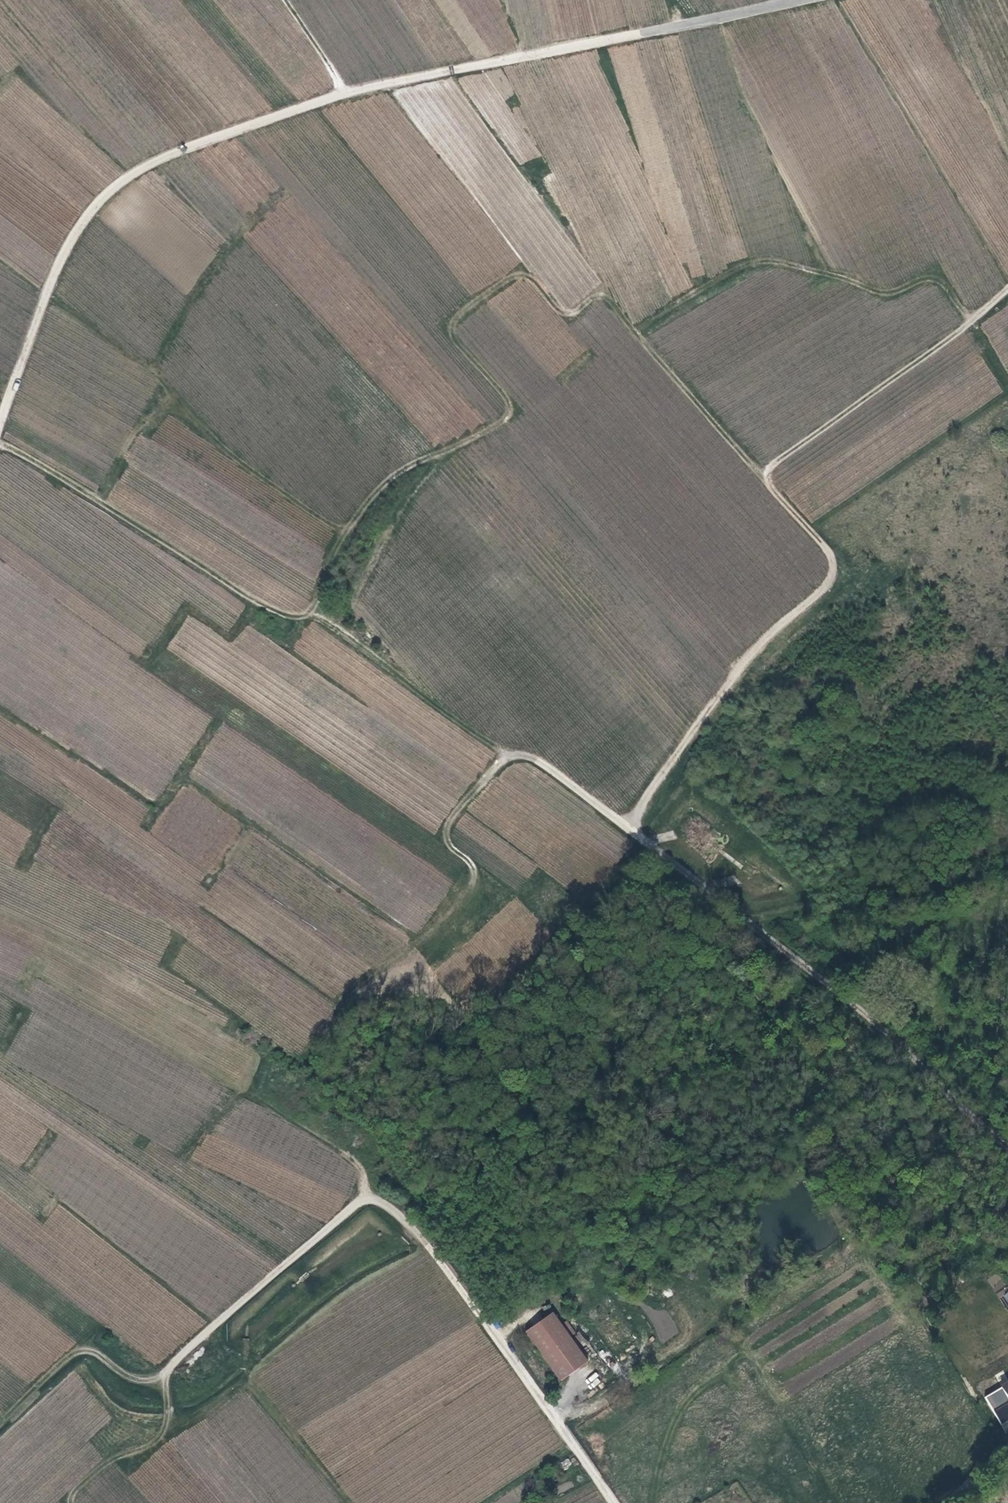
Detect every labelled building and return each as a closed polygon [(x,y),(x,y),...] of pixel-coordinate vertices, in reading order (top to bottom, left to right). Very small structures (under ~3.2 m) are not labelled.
[(999,1274),(989,1277),(992,1290),(1003,1286),(999,1274)] [(589,1363),(554,1314),(527,1333),(562,1382),(589,1363)] [(594,1386),(601,1381),(595,1373),(588,1378),(594,1386)]
